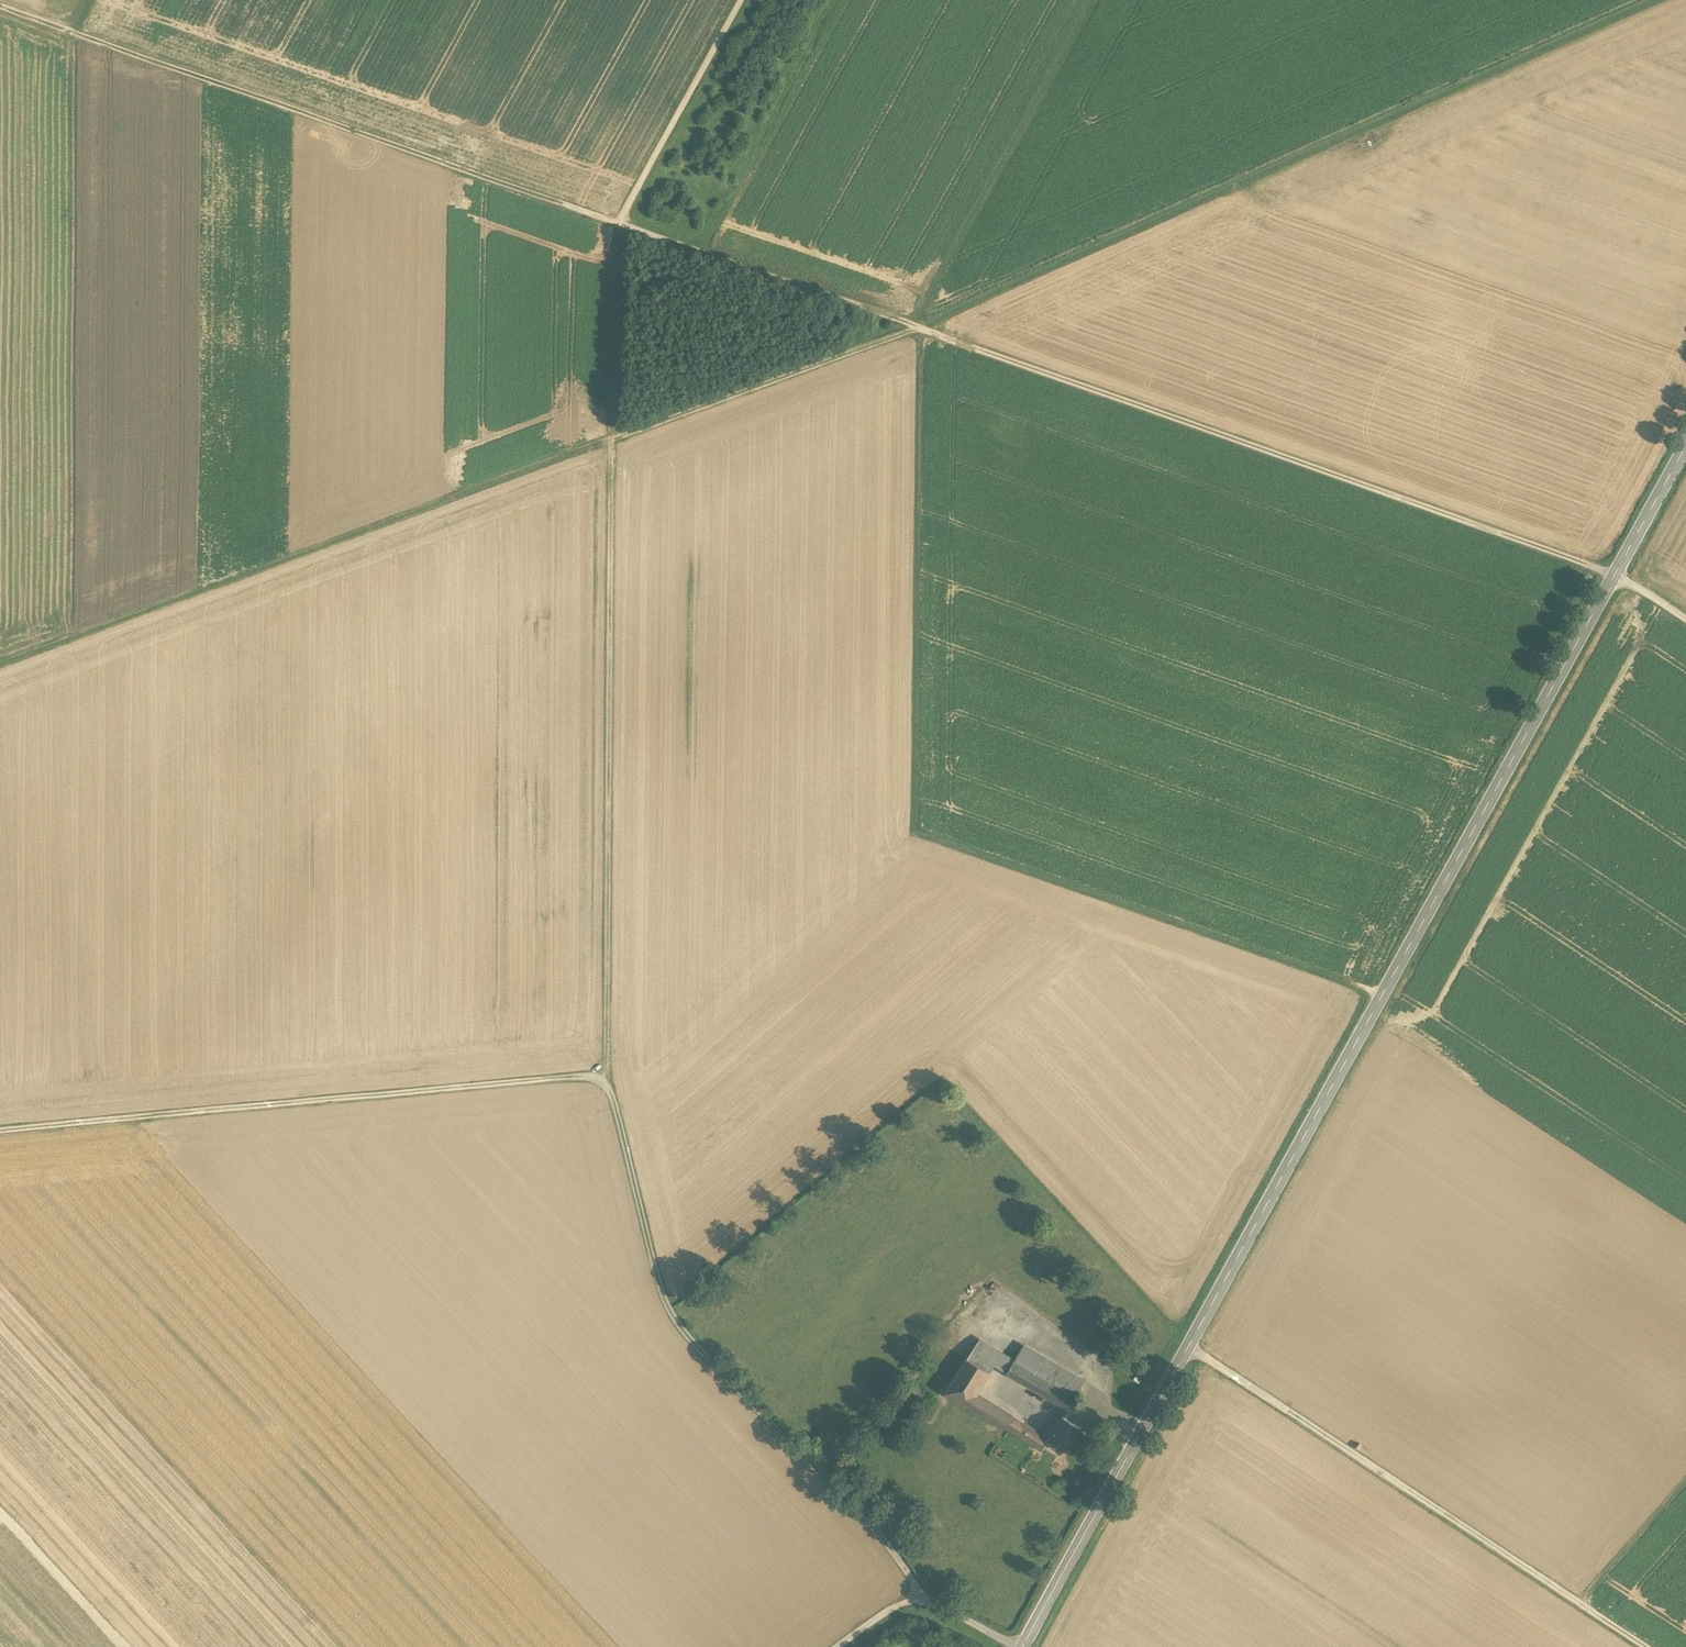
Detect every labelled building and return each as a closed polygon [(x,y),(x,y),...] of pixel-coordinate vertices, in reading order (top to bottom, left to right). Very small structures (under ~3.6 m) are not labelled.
[(977,1343),(972,1350),(995,1364),(994,1365),(1007,1373),(1012,1364),(977,1343)] [(1084,1381),(1023,1346),(1012,1364),(1074,1399),(1084,1381)] [(967,1359),(989,1373),(994,1365),(995,1364),(972,1350),(967,1359)] [(969,1405),(975,1396),(989,1373),(967,1359),(947,1391),(969,1405)] [(1074,1399),(1012,1364),(1007,1373),(1007,1374),(1068,1409),(1074,1399)] [(1003,1432),(1005,1428),(969,1405),(947,1391),(944,1395),(961,1406),(1003,1432)] [(1043,1451),(1048,1441),(975,1396),(969,1405),(1005,1428),(1043,1451)] [(1080,1428),(1062,1418),(1055,1429),(1073,1440),(1080,1428)] [(1073,1440),(1055,1429),(1048,1441),(1065,1452),(1073,1440)]
